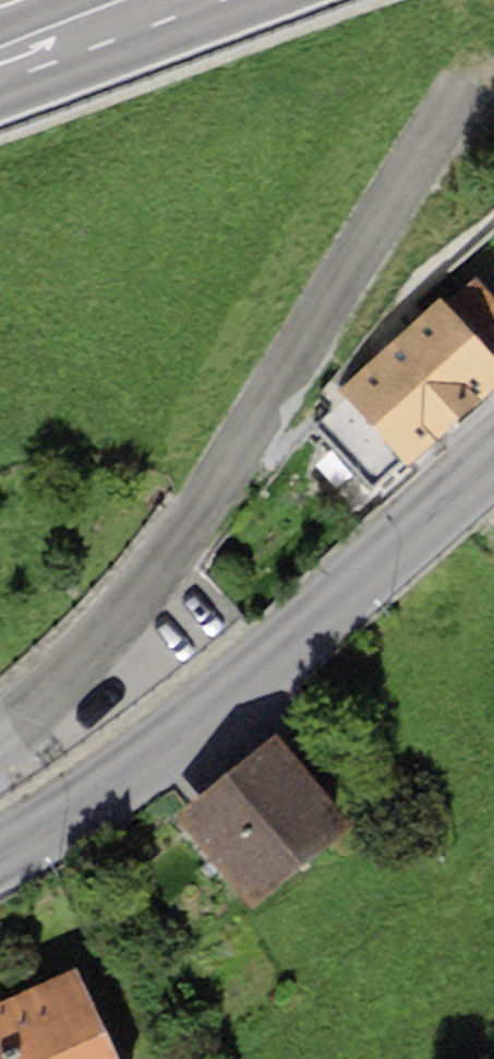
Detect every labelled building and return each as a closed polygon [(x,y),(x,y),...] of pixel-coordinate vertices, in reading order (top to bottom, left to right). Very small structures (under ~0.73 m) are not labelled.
[(336,384),(301,413),(370,488),(404,458),(417,447),(493,381),(493,297),(473,274),(448,293),(443,289),(336,384)] [(222,778),(175,817),(248,902),(346,819),(273,734),(222,778)] [(76,968),(0,999),(0,1058),(114,1058),(76,968)]
